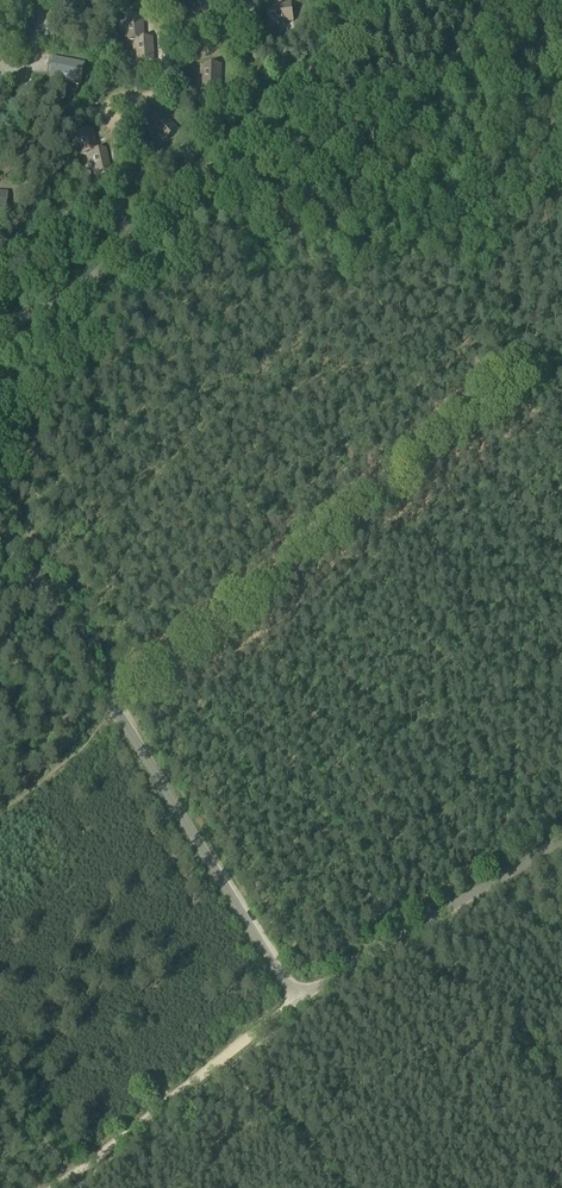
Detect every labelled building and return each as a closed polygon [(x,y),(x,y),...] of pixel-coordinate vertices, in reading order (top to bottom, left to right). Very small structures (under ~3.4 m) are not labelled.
[(187,2),(194,10),(196,8),(197,9),(206,18),(219,6),(213,0),(189,0),(187,2)] [(290,4),(265,8),(268,29),(279,27),(278,24),(280,24),(292,22),(290,4)] [(137,39),(143,39),(142,18),(125,19),(126,40),(137,39)] [(143,39),(137,39),(138,61),(152,61),(151,39),(143,39)] [(48,80),(64,83),(69,61),(53,58),(48,80)] [(69,61),(64,83),(80,86),(84,65),(69,61)] [(199,65),(199,76),(202,76),(202,77),(202,90),(219,90),(220,66),(199,65)] [(160,113),(144,127),(152,135),(154,133),(155,134),(164,143),(176,131),(160,113)] [(90,153),(96,153),(91,131),(75,135),(80,155),(90,153)] [(96,153),(90,153),(95,175),(109,172),(104,151),(96,153)] [(14,167),(21,171),(29,159),(23,154),(14,167)]
